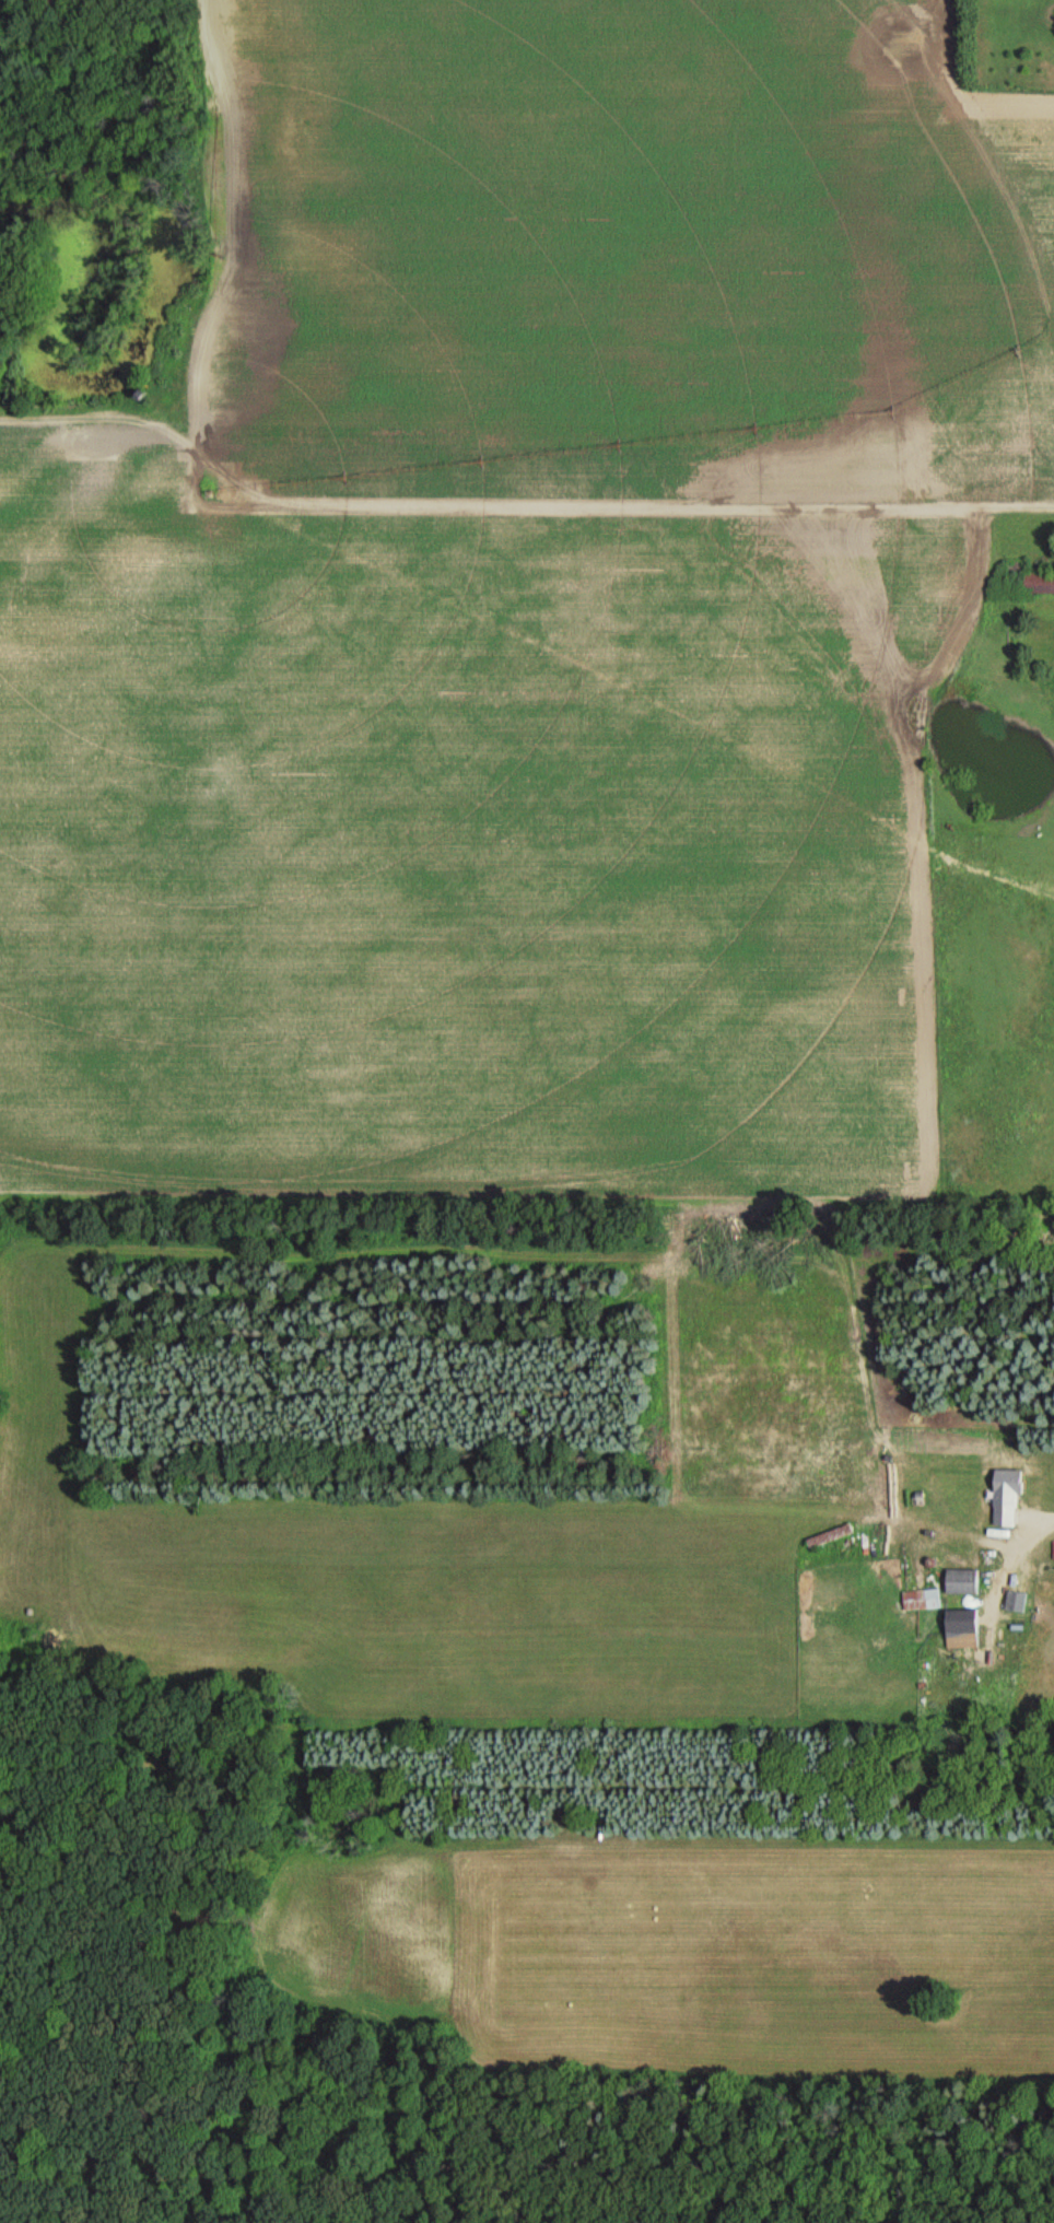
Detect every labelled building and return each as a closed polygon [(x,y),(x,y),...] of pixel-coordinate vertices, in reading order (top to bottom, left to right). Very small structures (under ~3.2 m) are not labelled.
[(1021,574),(1021,595),(1053,595),(1053,574),(1021,574)] [(991,1527),(1014,1527),(1013,1496),(1020,1496),(1019,1471),(990,1471),(991,1527)] [(944,1570),(944,1595),(975,1595),(975,1570),(944,1570)] [(937,1590),(901,1592),(902,1612),(938,1610),(937,1590)] [(975,1611),(943,1611),(943,1648),(975,1648),(975,1611)]
